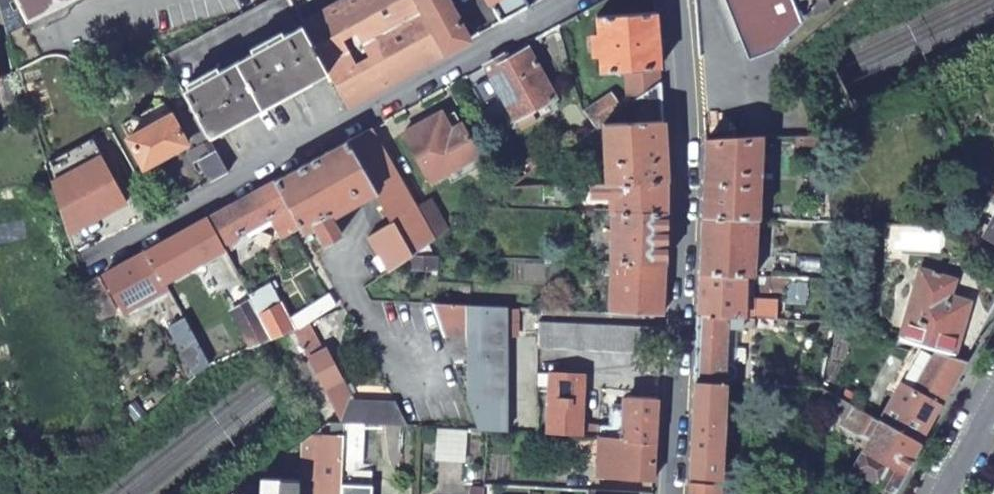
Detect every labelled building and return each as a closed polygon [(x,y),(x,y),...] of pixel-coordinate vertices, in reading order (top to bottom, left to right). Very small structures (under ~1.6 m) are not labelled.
[(301,21),(302,22),(328,70),(347,106),(446,51),(417,0),(340,0),(301,21)] [(468,39),(446,0),(417,0),(446,51),(468,39)] [(499,22),(529,6),(525,0),(486,0),(499,22)] [(747,58),(771,49),(799,21),(798,18),(828,6),(825,0),(724,0),(747,58)] [(628,105),(660,82),(655,11),(595,15),(596,32),(592,33),(592,36),(589,37),(589,44),(590,52),(593,51),(594,55),(598,55),(599,71),(624,70),(628,105)] [(196,80),(182,87),(184,89),(191,101),(206,131),(208,136),(218,130),(301,85),(328,70),(302,22),(274,37),(272,34),(259,41),(261,45),(208,73),(207,69),(194,76),(196,80)] [(503,54),(486,64),(520,125),(535,116),(531,109),(555,96),(528,46),(505,58),(503,54)] [(634,178),(665,178),(660,82),(628,105),(626,105),(601,123),(605,183),(611,182),(629,181),(634,178)] [(191,101),(184,89),(172,96),(179,108),(191,101)] [(612,93),(584,112),(594,128),(601,123),(626,105),(623,100),(619,103),(612,93)] [(191,101),(179,108),(195,137),(206,131),(191,101)] [(429,181),(478,153),(461,123),(450,129),(440,112),(401,133),(429,181)] [(144,166),(186,143),(170,113),(128,137),(144,166)] [(369,127),(346,140),(374,190),(393,223),(411,254),(432,255),(427,242),(432,239),(417,213),(369,127)] [(810,128),(705,140),(702,210),(756,212),(759,148),(787,146),(811,141),(810,128)] [(204,168),(210,180),(227,171),(208,136),(206,131),(195,137),(199,146),(188,151),(198,171),(204,168)] [(335,146),(275,179),(300,224),(302,228),(315,221),(327,242),(329,242),(332,246),(342,240),(340,236),(342,235),(330,213),(363,195),(374,190),(346,140),(335,146)] [(536,168),(546,161),(540,153),(527,162),(532,170),(536,168)] [(506,188),(554,186),(586,184),(586,174),(537,176),(536,168),(532,170),(521,178),(506,188)] [(612,191),(605,195),(610,194),(609,210),(665,212),(665,178),(634,178),(629,181),(612,191)] [(275,179),(206,217),(221,244),(245,230),(248,235),(271,222),(279,235),(300,224),(275,179)] [(588,195),(605,195),(612,191),(611,182),(605,183),(586,184),(554,186),(554,200),(584,198),(584,189),(588,188),(588,195)] [(484,204),(494,197),(486,186),(476,193),(484,204)] [(433,203),(417,213),(432,239),(447,229),(433,203)] [(601,210),(578,209),(577,222),(600,224),(601,210)] [(609,210),(607,259),(613,260),(664,262),(665,212),(609,210)] [(756,212),(702,210),(699,268),(744,269),(754,269),(756,212)] [(206,217),(146,250),(163,281),(223,247),(221,244),(206,217)] [(363,288),(364,287),(411,254),(393,223),(367,237),(381,259),(355,274),(363,288)] [(146,250),(104,273),(123,309),(166,286),(163,281),(146,250)] [(664,262),(613,260),(612,310),(661,313),(664,262)] [(263,270),(269,282),(275,279),(286,273),(280,261),(263,270)] [(921,343),(953,351),(968,294),(948,288),(953,272),(917,261),(895,336),(921,343)] [(699,268),(697,312),(742,315),(744,269),(699,268)] [(83,285),(83,286),(97,321),(113,312),(108,301),(110,299),(98,276),(83,285)] [(272,338),(293,329),(298,328),(308,322),(336,305),(330,294),(289,317),(273,288),(278,285),(275,279),(269,282),(248,294),(251,299),(272,338)] [(201,368),(209,365),(182,316),(179,318),(165,291),(152,298),(194,375),(201,368)] [(508,303),(430,298),(442,331),(450,354),(457,351),(464,352),(462,386),(476,426),(486,427),(499,428),(508,303)] [(250,347),(272,338),(251,299),(230,311),(250,347)] [(695,379),(726,381),(726,374),(733,374),(734,358),(726,358),(728,328),(751,329),(752,315),(742,315),(697,312),(695,379)] [(659,355),(661,328),(537,321),(536,348),(659,355)] [(293,329),(314,365),(331,354),(325,349),(322,350),(308,322),(298,328),(293,329)] [(920,438),(967,355),(953,351),(921,343),(901,377),(879,416),(920,438)] [(362,405),(331,354),(314,365),(345,417),(364,419),(411,422),(403,408),(362,405)] [(551,375),(548,408),(547,431),(580,433),(581,418),(583,378),(551,375)] [(695,379),(691,472),(722,473),(724,433),(736,434),(736,418),(724,417),(726,381),(695,379)] [(879,416),(827,388),(820,400),(844,413),(839,421),(867,437),(851,464),(892,487),(920,438),(879,416)] [(656,439),(657,400),(618,398),(617,420),(617,436),(656,439)] [(548,408),(532,407),(531,430),(547,431),(548,408)] [(364,419),(345,417),(344,433),(363,435),(364,419)] [(595,435),(597,419),(581,418),(580,433),(595,435)] [(617,420),(597,419),(595,435),(617,436),(617,420)] [(465,429),(436,428),(434,457),(463,458),(465,429)] [(344,433),(323,433),(318,493),(341,493),(341,483),(342,468),(344,433)] [(592,475),(654,479),(656,439),(617,436),(595,435),(592,475)] [(342,468),(341,483),(378,485),(379,469),(342,468)] [(302,479),(263,477),(262,493),(240,492),(240,493),(301,493),(302,479)] [(493,482),(483,482),(482,493),(493,493),(493,482)] [(691,482),(690,493),(724,493),(724,484),(691,482)] [(341,493),(378,493),(378,485),(341,483),(341,493)]
